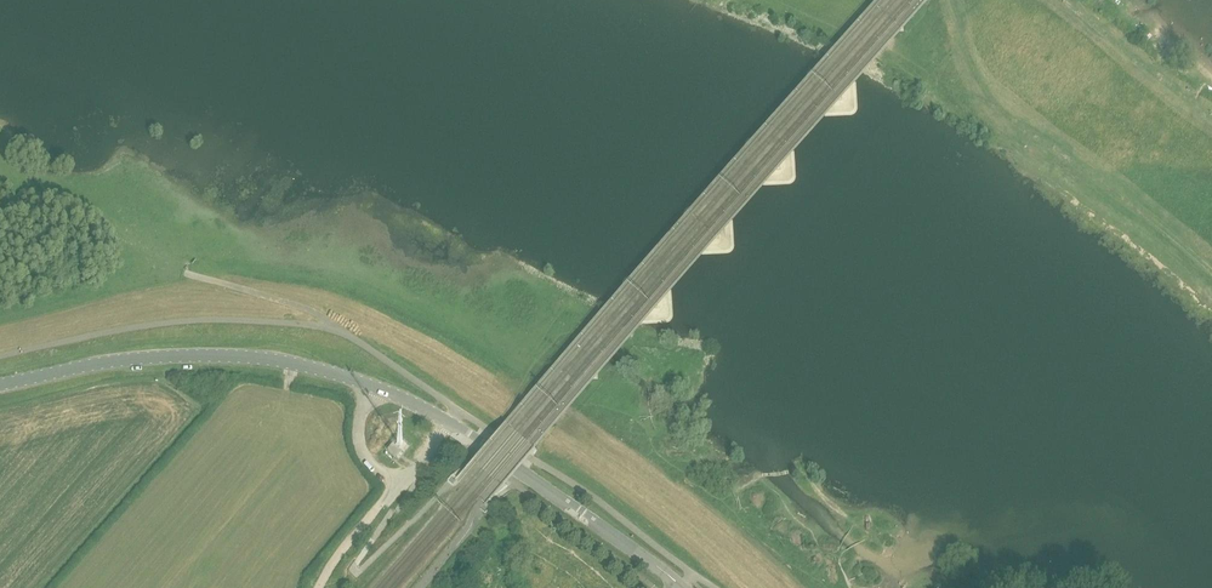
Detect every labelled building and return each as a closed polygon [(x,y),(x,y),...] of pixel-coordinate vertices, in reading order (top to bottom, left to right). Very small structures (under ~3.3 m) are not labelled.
[(883,10),(877,10),(878,16),(892,29),(898,29),(897,23),(883,10)] [(822,79),(816,79),(816,86),(831,99),(837,98),(836,92),(822,79)] [(761,148),(755,149),(755,155),(769,168),(776,168),(775,161),(761,148)] [(700,218),(694,218),(694,224),(708,237),(715,237),(714,231),(700,218)] [(639,287),(633,287),(633,293),(647,306),(653,306),(653,300),(639,287)] [(578,356),(572,356),(572,363),(586,376),(592,375),(592,369),(578,356)] [(531,451),(531,452),(534,448),(507,424),(506,423),(503,427),(531,451)] [(392,443),(388,449),(397,457),(402,451),(392,443)] [(476,458),(475,458),(472,461),(473,462),(475,463),(477,465),(483,471),(490,477),(495,481),(500,486),(501,486),(504,483),(503,482),(501,480),(498,478),(493,474),(486,467),(480,461),(478,460),(476,458)]
